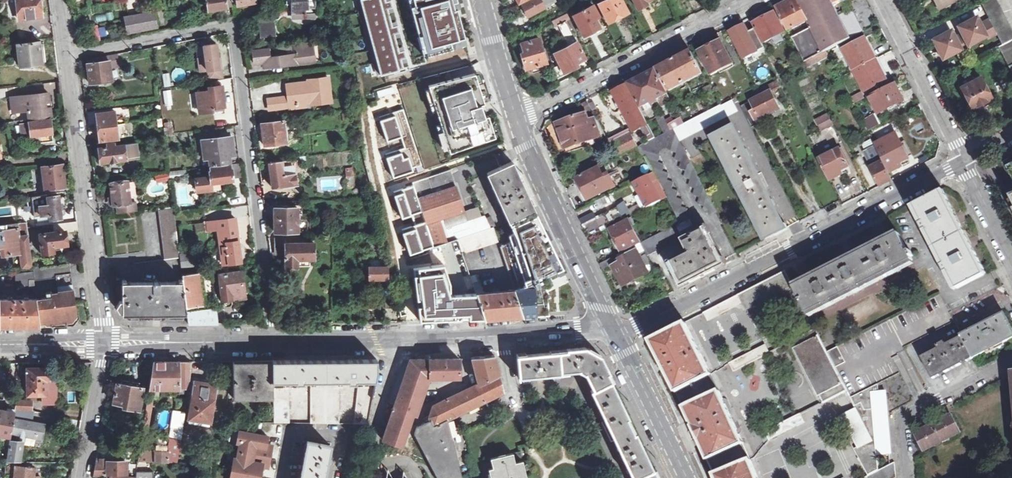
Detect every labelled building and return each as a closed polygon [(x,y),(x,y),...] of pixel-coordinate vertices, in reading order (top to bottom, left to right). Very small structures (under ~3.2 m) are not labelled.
[(20,19),(42,17),(42,14),(44,14),(42,0),(17,0),(20,19)] [(209,10),(232,6),(231,0),(207,0),(209,10)] [(286,4),(291,4),(292,15),(308,15),(316,14),(316,0),(286,0),(286,4)] [(396,0),(357,0),(378,81),(415,72),(396,0)] [(463,0),(407,0),(425,68),(478,54),(463,0)] [(527,16),(556,1),(556,0),(529,0),(521,4),(525,11),(527,16)] [(624,12),(628,11),(622,0),(604,0),(599,3),(608,21),(624,12)] [(637,8),(648,2),(652,0),(633,0),(637,8)] [(807,21),(797,0),(792,0),(783,5),(777,8),(788,31),(807,21)] [(831,0),(797,0),(807,21),(811,28),(823,52),(826,50),(840,44),(850,38),(831,0)] [(850,38),(864,31),(858,18),(852,8),(848,10),(846,8),(840,11),(835,2),(839,0),(831,0),(850,38)] [(846,8),(850,5),(848,0),(839,0),(835,2),(840,11),(846,8)] [(989,18),(997,34),(1002,44),(998,46),(1011,72),(1011,29),(997,0),(980,0),(989,18)] [(593,5),(574,14),(584,35),(593,30),(602,26),(598,20),(600,19),(598,16),(599,16),(593,5)] [(155,11),(123,16),(125,25),(126,32),(157,27),(155,11)] [(773,13),(772,11),(768,13),(763,16),(754,20),(755,23),(754,23),(764,42),(785,32),(775,12),(773,13)] [(947,29),(932,37),(936,47),(942,57),(961,48),(962,51),(970,48),(968,44),(987,35),(988,38),(997,34),(989,18),(980,23),(978,19),(972,17),(957,24),(961,32),(955,35),(953,31),(947,29)] [(584,65),(587,63),(572,32),(576,30),(570,18),(558,24),(564,35),(565,35),(570,44),(554,53),(564,72),(575,67),(583,63),(584,65)] [(275,35),(275,19),(259,20),(260,37),(275,35)] [(738,28),(730,32),(739,50),(741,49),(742,51),(751,47),(750,44),(754,42),(749,33),(751,32),(747,24),(742,26),(738,28)] [(823,52),(811,28),(792,38),(804,61),(805,61),(818,55),(823,52)] [(850,63),(854,71),(876,59),(872,52),(869,44),(871,43),(869,39),(872,37),(871,35),(853,44),(850,38),(840,44),(846,56),(843,58),(846,65),(850,63)] [(544,55),(539,38),(521,43),(524,53),(521,53),(523,61),(526,69),(546,62),(546,60),(548,59),(547,54),(544,55)] [(733,64),(721,40),(717,43),(713,44),(699,52),(711,74),(733,64)] [(311,41),(300,43),(292,43),(293,54),(268,56),(267,48),(253,50),(254,60),(255,67),(262,66),(262,68),(310,63),(308,53),(312,53),(311,41)] [(40,42),(18,44),(21,66),(43,64),(42,61),(46,61),(46,58),(44,43),(40,44),(40,42)] [(698,49),(699,52),(713,44),(712,42),(698,49)] [(198,46),(201,71),(220,69),(218,56),(220,56),(220,51),(219,46),(217,46),(216,44),(198,46)] [(818,55),(821,60),(829,56),(826,50),(823,52),(818,55)] [(669,90),(703,73),(691,51),(678,58),(676,60),(658,69),(669,90)] [(87,59),(87,60),(87,62),(90,81),(90,83),(92,83),(92,87),(104,86),(103,82),(112,80),(110,63),(119,61),(117,54),(87,59)] [(818,55),(805,61),(808,67),(821,60),(818,55)] [(854,71),(864,91),(893,77),(891,74),(888,76),(886,72),(883,73),(880,66),(876,59),(854,71)] [(642,77),(629,84),(644,111),(653,106),(652,104),(657,101),(658,103),(663,100),(661,97),(667,94),(655,70),(642,77)] [(484,104),(474,72),(450,79),(425,87),(445,155),(495,140),(488,116),(484,117),(483,113),(482,109),(480,105),(484,104)] [(981,76),(960,86),(972,108),(973,107),(975,111),(982,107),(986,115),(988,114),(990,113),(986,105),(993,102),(991,98),(992,98),(981,76)] [(290,107),(290,105),(306,103),(311,102),(311,105),(331,102),(328,79),(287,84),(288,96),(285,97),(268,99),(268,102),(269,110),(290,107)] [(758,97),(741,106),(752,127),(761,123),(771,117),(769,113),(780,108),(772,91),(780,86),(777,81),(756,92),(758,97)] [(705,95),(714,91),(710,83),(701,88),(705,95)] [(895,83),(869,96),(878,113),(904,100),(899,91),(895,83)] [(196,93),(199,111),(212,110),(212,108),(224,106),(224,99),(222,84),(214,85),(214,86),(202,88),(203,92),(196,93)] [(649,140),(655,137),(627,85),(613,92),(617,100),(633,132),(643,127),(649,140)] [(169,90),(163,92),(166,106),(173,105),(169,90)] [(49,93),(16,96),(18,110),(29,110),(31,119),(51,116),(50,107),(55,106),(54,102),(53,98),(49,98),(49,93)] [(721,104),(715,93),(708,96),(714,107),(721,104)] [(861,93),(855,97),(858,102),(866,98),(863,94),(863,95),(861,93)] [(663,100),(658,103),(660,107),(662,107),(666,105),(666,104),(665,102),(670,99),(667,94),(661,97),(663,100)] [(674,127),(681,140),(738,111),(732,100),(722,105),(721,104),(714,107),(682,123),(674,127)] [(597,108),(594,102),(586,106),(589,112),(597,108)] [(384,154),(393,181),(424,171),(403,108),(378,116),(387,142),(401,138),(404,147),(384,154)] [(98,127),(116,124),(116,118),(115,111),(96,113),(97,119),(98,127)] [(656,116),(664,132),(674,127),(682,123),(679,117),(670,122),(669,120),(666,121),(662,113),(656,116)] [(575,118),(557,124),(560,133),(558,134),(561,143),(562,149),(595,138),(597,136),(597,126),(593,119),(588,120),(586,114),(583,115),(579,117),(578,115),(575,117),(575,118)] [(828,114),(815,120),(821,132),(834,126),(828,114)] [(876,114),(864,120),(869,130),(881,124),(876,114)] [(58,121),(57,118),(25,122),(27,138),(34,137),(34,142),(55,140),(59,142),(61,141),(59,139),(58,130),(57,121),(58,121)] [(165,134),(173,133),(171,121),(164,122),(165,134)] [(284,121),(262,123),(264,145),(286,143),(286,140),(289,140),(288,135),(287,127),(285,128),(284,121)] [(97,127),(97,130),(94,130),(94,132),(99,132),(99,134),(100,140),(118,138),(118,134),(120,133),(119,123),(116,124),(98,127),(97,127)] [(893,125),(872,136),(890,171),(901,166),(900,163),(905,160),(909,157),(893,125)] [(680,223),(690,218),(688,215),(686,215),(688,208),(682,206),(683,199),(678,197),(679,190),(673,188),(674,181),(668,179),(670,172),(663,170),(664,163),(659,162),(661,156),(660,156),(659,151),(666,147),(670,149),(670,150),(676,152),(675,158),(681,161),(679,167),(686,170),(684,177),(690,178),(688,185),(694,188),(693,194),(699,196),(697,203),(704,205),(703,208),(705,212),(708,210),(710,215),(717,211),(681,140),(674,127),(664,132),(655,137),(649,140),(640,145),(646,155),(652,167),(654,172),(667,197),(680,223)] [(761,229),(766,239),(776,233),(786,228),(735,127),(712,139),(758,231),(761,229)] [(831,140),(840,136),(837,130),(828,135),(831,140)] [(635,147),(637,146),(628,131),(608,141),(617,157),(635,147)] [(230,163),(229,156),(233,156),(232,145),(232,136),(202,139),(204,159),(209,158),(210,166),(230,163)] [(108,142),(98,143),(100,159),(100,162),(103,162),(103,164),(110,163),(110,167),(119,166),(119,162),(125,162),(125,159),(138,157),(137,143),(117,145),(117,142),(109,143),(108,142)] [(637,146),(635,147),(641,158),(646,155),(640,145),(637,146)] [(877,178),(880,186),(892,180),(875,145),(863,151),(877,178)] [(819,158),(830,180),(840,175),(847,171),(849,175),(853,174),(840,148),(819,158)] [(269,163),(272,188),(297,185),(297,180),(295,169),(298,169),(297,159),(290,160),(269,163)] [(512,162),(487,173),(497,195),(495,196),(497,200),(499,199),(509,222),(534,210),(524,188),(512,162)] [(230,163),(210,166),(211,171),(209,171),(210,177),(195,178),(197,191),(202,190),(212,189),(211,186),(221,184),(221,183),(226,183),(230,183),(229,180),(233,179),(233,177),(240,176),(238,163),(230,163)] [(64,178),(62,164),(43,167),(46,189),(66,187),(64,178)] [(346,177),(354,176),(353,166),(344,168),(346,177)] [(599,168),(577,179),(584,193),(588,200),(615,186),(608,173),(604,176),(599,168)] [(169,171),(169,178),(186,176),(185,169),(169,171)] [(450,169),(412,182),(434,246),(457,238),(490,227),(486,218),(484,214),(478,216),(467,220),(464,210),(453,176),(450,169)] [(167,171),(155,174),(156,180),(168,177),(167,171)] [(648,175),(661,200),(667,197),(654,172),(648,175)] [(648,175),(634,182),(640,194),(636,196),(643,209),(661,200),(648,175)] [(119,214),(137,212),(135,201),(131,202),(128,179),(110,181),(113,200),(113,204),(118,203),(119,214)] [(409,254),(434,246),(412,182),(391,189),(401,218),(411,215),(414,224),(401,228),(409,254)] [(203,193),(222,191),(221,184),(211,186),(212,189),(202,190),(203,193)] [(954,226),(934,185),(906,200),(925,242),(954,226)] [(59,195),(33,198),(34,216),(51,214),(51,219),(61,217),(60,208),(59,195)] [(632,215),(625,201),(619,207),(615,209),(605,213),(611,225),(632,215)] [(275,219),(297,219),(297,211),(297,206),(286,206),(287,204),(277,204),(277,206),(275,206),(275,219)] [(478,216),(475,207),(464,210),(467,220),(478,216)] [(174,214),(173,209),(159,210),(165,259),(180,257),(178,244),(176,229),(174,214)] [(534,210),(509,222),(513,232),(507,235),(525,284),(514,290),(522,315),(536,314),(534,287),(540,285),(537,280),(562,268),(534,210)] [(611,225),(605,213),(583,225),(586,232),(588,238),(611,225)] [(490,227),(493,226),(495,226),(490,215),(486,218),(490,227)] [(238,236),(235,217),(231,217),(206,221),(207,230),(216,228),(217,239),(238,236)] [(620,245),(623,251),(641,241),(640,239),(642,238),(635,225),(637,224),(633,217),(611,228),(620,245)] [(690,218),(680,223),(642,242),(645,249),(649,256),(684,238),(697,231),(690,218)] [(275,219),(275,231),(278,231),(278,233),(287,233),(287,231),(297,231),(297,226),(297,219),(275,219)] [(78,230),(77,221),(54,224),(55,232),(42,234),(44,251),(57,251),(57,254),(69,253),(67,241),(66,232),(78,230)] [(1,245),(2,254),(12,253),(15,273),(33,272),(32,267),(27,227),(26,222),(0,225),(0,245),(1,245)] [(498,242),(493,226),(490,227),(457,238),(461,251),(462,254),(498,242)] [(977,269),(954,226),(925,242),(948,286),(977,269)] [(697,231),(684,238),(691,252),(686,254),(686,253),(669,262),(682,287),(693,282),(726,265),(711,237),(706,227),(697,231)] [(807,281),(794,287),(808,314),(913,260),(899,234),(898,234),(879,243),(844,261),(807,281)] [(238,236),(217,239),(220,255),(218,255),(219,262),(220,261),(221,264),(241,262),(241,256),(238,236)] [(276,247),(276,254),(285,255),(286,243),(286,237),(277,237),(276,247)] [(285,255),(284,264),(302,266),(313,267),(315,245),(286,243),(285,255)] [(619,254),(600,264),(604,272),(615,266),(624,284),(635,279),(636,281),(638,280),(640,279),(640,278),(647,274),(648,272),(645,267),(652,263),(649,256),(645,249),(641,250),(644,255),(640,257),(637,251),(621,259),(619,254)] [(194,265),(192,252),(181,254),(182,266),(194,265)] [(70,262),(32,267),(33,272),(34,280),(57,277),(59,291),(73,289),(71,274),(70,262)] [(464,319),(484,318),(475,293),(450,294),(449,278),(444,264),(413,268),(419,321),(464,319)] [(369,266),(369,278),(380,278),(387,278),(386,266),(374,266),(369,266)] [(662,268),(655,271),(659,278),(665,275),(662,268)] [(227,272),(225,273),(217,274),(222,299),(223,299),(223,304),(232,303),(232,297),(245,295),(242,270),(227,272)] [(779,274),(784,284),(791,281),(786,271),(779,274)] [(202,304),(197,272),(193,272),(182,274),(183,281),(186,306),(202,304)] [(704,312),(709,320),(743,303),(747,310),(794,286),(791,281),(784,284),(779,274),(766,281),(704,312)] [(475,293),(483,293),(479,280),(472,282),(475,293)] [(183,281),(122,282),(123,312),(153,312),(156,311),(160,311),(187,311),(187,309),(186,306),(183,281)] [(47,298),(37,299),(40,322),(45,322),(46,323),(52,323),(52,325),(59,325),(67,325),(67,321),(72,320),(77,314),(73,289),(59,291),(59,293),(53,293),(53,292),(47,292),(47,298)] [(475,293),(484,318),(503,316),(522,315),(514,290),(483,293),(475,293)] [(827,351),(847,391),(850,398),(878,384),(893,377),(900,373),(893,358),(906,351),(904,347),(955,321),(940,294),(827,351)] [(18,325),(40,325),(40,322),(37,299),(23,299),(23,296),(15,295),(15,299),(0,299),(0,325),(18,325)] [(189,324),(218,324),(217,308),(187,311),(189,324)] [(974,358),(1011,338),(1011,327),(1005,313),(985,323),(982,318),(977,321),(979,326),(962,335),(963,337),(974,358)] [(676,393),(712,374),(686,322),(650,340),(663,366),(676,393)] [(823,403),(847,391),(827,351),(816,329),(792,342),(823,403)] [(945,372),(974,358),(963,337),(946,345),(944,342),(936,346),(938,349),(923,357),(933,378),(945,372)] [(765,345),(731,363),(735,370),(769,352),(765,345)] [(561,374),(561,372),(579,370),(586,375),(594,390),(591,391),(633,477),(660,477),(655,468),(653,469),(611,382),(613,380),(607,368),(601,356),(599,357),(598,354),(588,349),(585,349),(586,348),(550,351),(550,353),(532,355),(526,355),(526,353),(517,354),(519,378),(561,374)] [(471,357),(475,374),(478,384),(499,374),(494,354),(471,357)] [(443,358),(404,359),(383,439),(402,446),(413,415),(416,416),(430,378),(460,377),(459,358),(443,358)] [(290,360),(273,361),(273,373),(273,381),(296,381),(297,382),(303,382),(303,381),(311,381),(314,380),(339,380),(341,380),(349,380),(348,383),(355,383),(355,380),(375,380),(377,370),(377,360),(349,360),(341,360),(310,360),(303,360),(290,360)] [(151,376),(145,416),(143,434),(148,435),(154,388),(180,388),(177,403),(186,405),(191,379),(191,361),(183,361),(179,362),(170,362),(162,362),(154,362),(151,376)] [(233,361),(233,399),(274,399),(274,388),(273,381),(273,373),(273,361),(254,361),(233,361)] [(27,368),(28,394),(44,394),(44,403),(57,402),(57,393),(56,392),(55,379),(49,379),(48,367),(41,368),(27,368)] [(432,406),(429,418),(431,423),(433,426),(447,419),(504,392),(499,374),(478,384),(432,406)] [(719,390),(712,374),(676,393),(683,407),(719,390)] [(131,405),(140,407),(143,386),(139,386),(140,382),(131,381),(122,380),(121,384),(117,383),(114,402),(131,405)] [(195,382),(190,418),(211,420),(216,385),(206,383),(195,382)] [(873,409),(877,454),(890,453),(885,391),(879,392),(878,384),(850,398),(855,406),(861,403),(865,410),(873,409)] [(354,424),(368,424),(374,386),(357,386),(354,424)] [(274,399),(274,422),(288,422),(291,423),(289,387),(274,388),(274,399)] [(311,387),(312,423),(340,423),(340,387),(311,387)] [(707,459),(744,442),(719,390),(683,407),(695,433),(707,459)] [(17,400),(15,409),(33,409),(33,401),(17,400)] [(878,470),(877,454),(873,409),(865,410),(861,403),(855,406),(857,409),(842,417),(853,438),(847,440),(866,477),(878,470)] [(0,409),(0,436),(11,437),(15,412),(0,409)] [(15,462),(16,459),(22,459),(25,435),(32,437),(32,436),(37,437),(37,436),(44,437),(45,426),(34,424),(21,422),(23,410),(15,409),(15,412),(11,437),(10,440),(12,440),(9,459),(7,459),(6,462),(15,462)] [(33,412),(23,410),(21,422),(34,424),(35,416),(33,412)] [(181,440),(185,412),(174,410),(169,438),(181,440)] [(928,427),(915,433),(924,450),(960,432),(952,415),(939,421),(938,419),(937,417),(926,422),(927,425),(928,427)] [(462,477),(447,419),(433,426),(431,423),(425,425),(416,429),(414,434),(421,447),(437,477),(461,477),(462,477)] [(247,432),(240,432),(238,440),(240,441),(236,461),(234,461),(231,477),(260,477),(262,467),(263,463),(269,465),(272,448),(266,447),(266,444),(268,436),(247,432)] [(143,434),(142,440),(140,448),(138,461),(177,462),(181,440),(169,438),(157,436),(154,452),(145,451),(148,435),(143,434)] [(300,477),(324,477),(331,445),(307,441),(300,477)] [(714,474),(751,459),(744,442),(707,459),(714,474)] [(520,451),(490,458),(493,468),(488,468),(491,477),(527,477),(520,451)] [(112,475),(127,475),(127,463),(118,463),(113,464),(107,464),(107,459),(97,459),(94,475),(112,475)] [(714,474),(715,477),(759,477),(751,459),(714,474)] [(896,477),(895,462),(878,470),(866,477),(863,477),(895,477),(896,477)] [(127,475),(136,475),(137,472),(138,463),(127,463),(127,475)] [(138,463),(137,472),(167,473),(168,464),(138,463)] [(41,476),(35,476),(36,468),(16,467),(15,477),(41,477),(41,476)]
